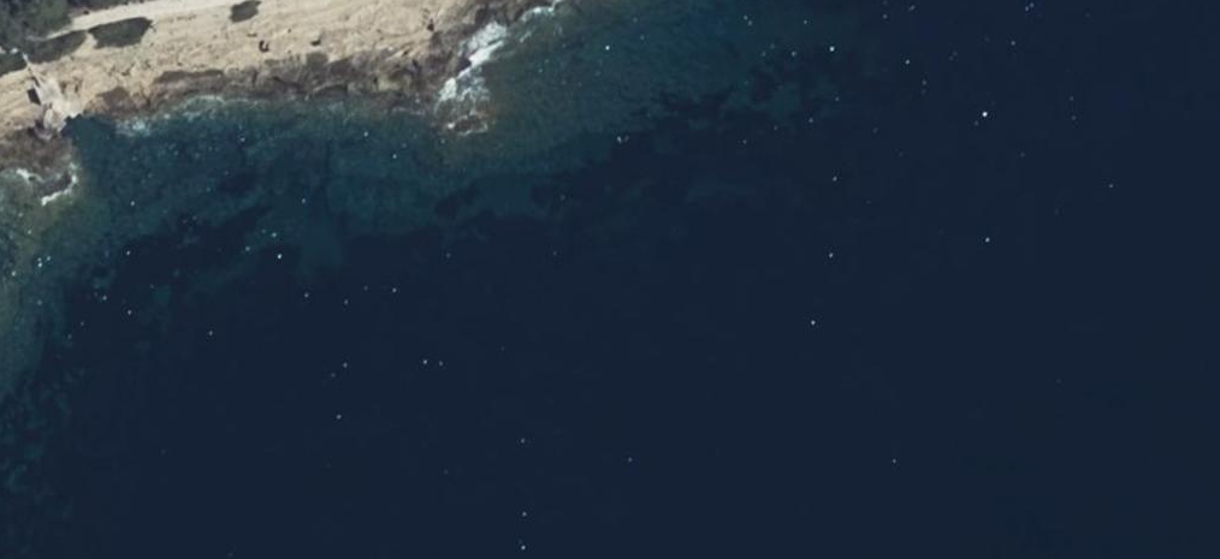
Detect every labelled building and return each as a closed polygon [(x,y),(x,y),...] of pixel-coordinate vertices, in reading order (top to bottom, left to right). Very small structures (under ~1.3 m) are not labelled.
[(52,80),(33,87),(40,103),(59,96),(52,80)]
